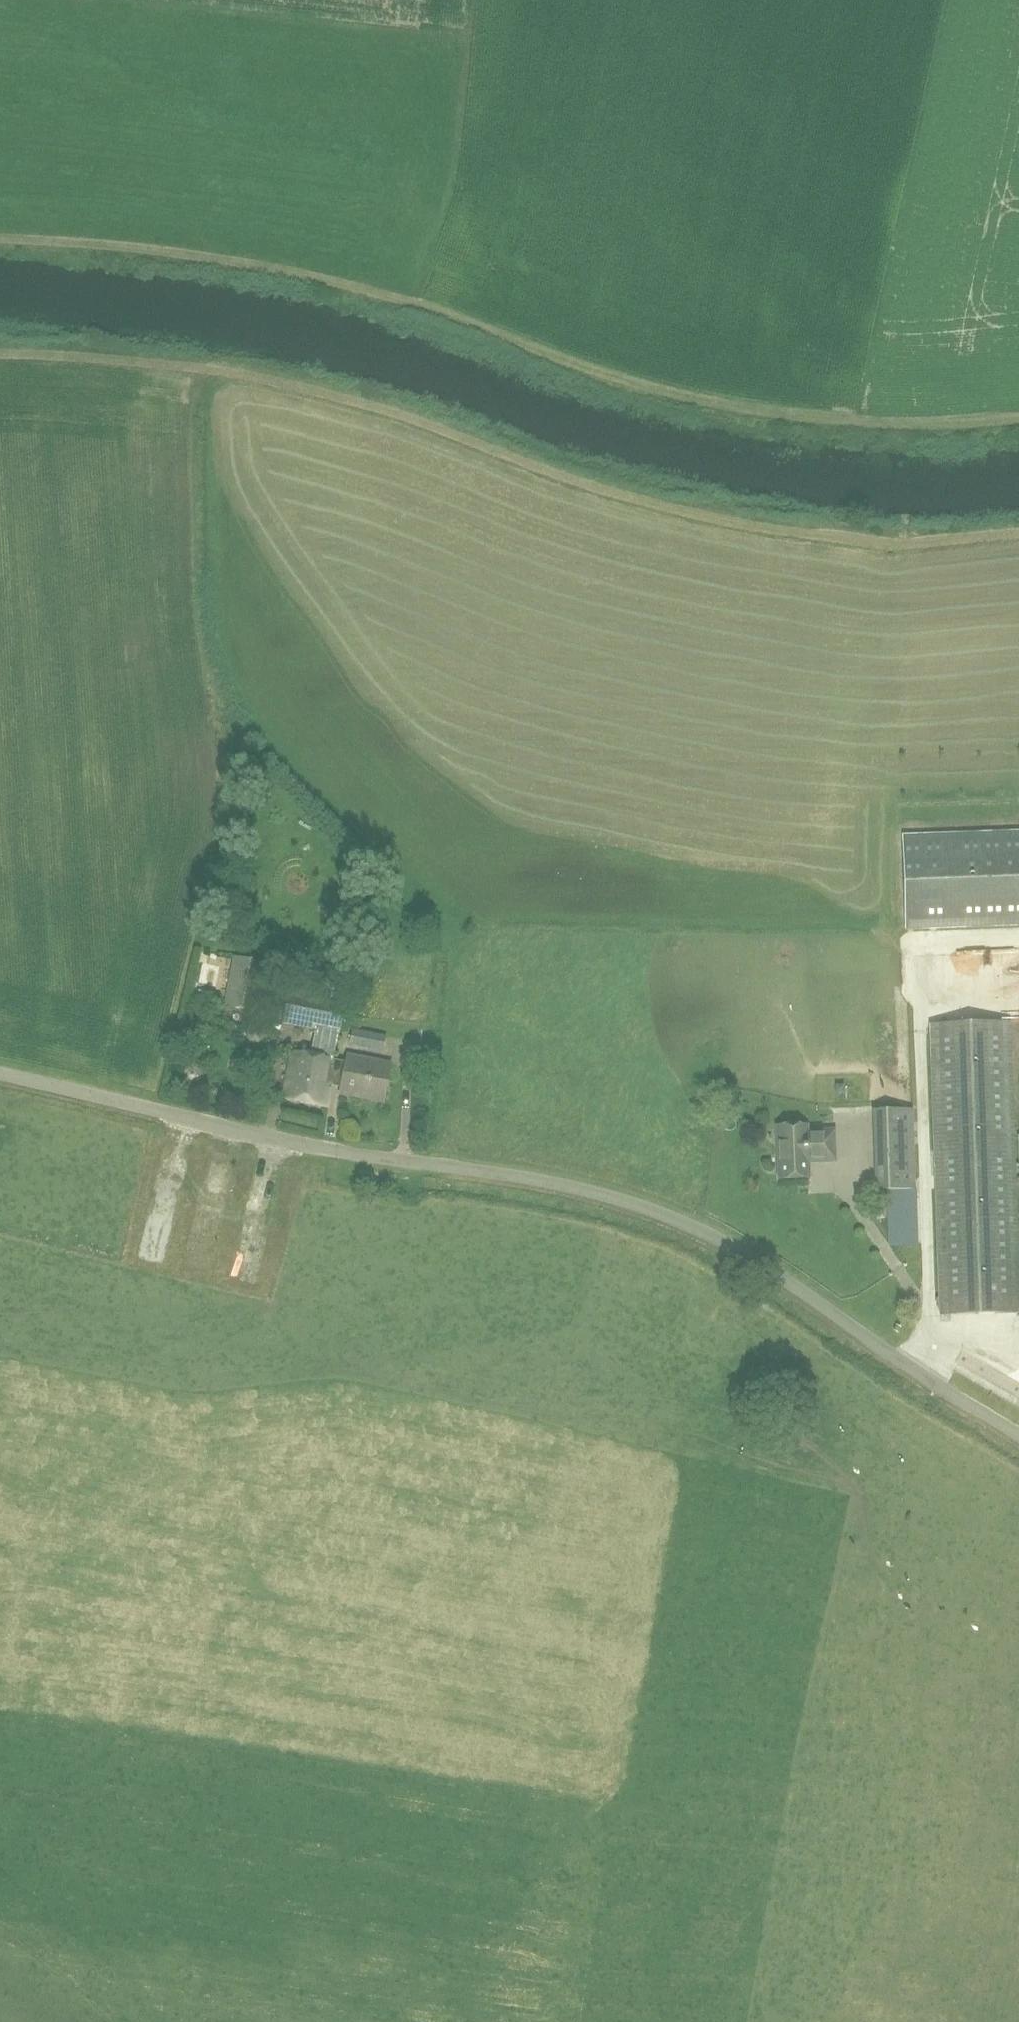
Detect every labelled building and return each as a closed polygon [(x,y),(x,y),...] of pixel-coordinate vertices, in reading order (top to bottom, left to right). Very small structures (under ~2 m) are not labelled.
[(1018,926),(1018,830),(902,835),(906,931),(1018,926)] [(257,1011),(267,963),(235,957),(226,1005),(257,1011)] [(972,966),(967,984),(983,989),(988,971),(972,966)] [(341,1034),(347,1001),(288,991),(282,1024),(341,1034)] [(1010,1022),(930,1025),(940,1316),(1018,1313),(1018,1277),(1010,1022)] [(384,1053),(387,1035),(353,1028),(349,1046),(384,1053)] [(325,1107),(330,1082),(334,1062),(335,1060),(293,1052),(284,1099),(325,1107)] [(346,1064),(334,1062),(330,1082),(342,1084),(340,1094),(384,1102),(391,1065),(348,1056),(346,1064)] [(876,1190),(916,1189),(913,1109),(873,1110),(874,1132),(879,1132),(880,1156),(874,1156),(876,1190)] [(835,1161),(834,1132),(807,1133),(807,1126),(778,1127),(780,1179),(809,1178),(808,1162),(835,1161)]
